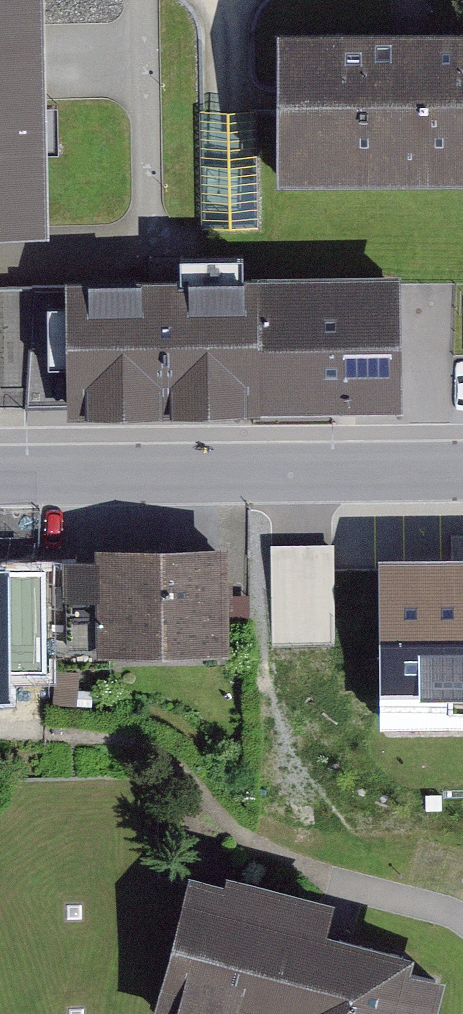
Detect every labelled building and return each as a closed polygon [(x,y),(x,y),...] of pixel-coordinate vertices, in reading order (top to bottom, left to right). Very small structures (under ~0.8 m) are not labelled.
[(50,227),(45,0),(0,0),(0,228),(50,227)] [(278,20),(279,175),(462,174),(462,19),(278,20)] [(65,285),(27,285),(28,405),(67,404),(67,408),(403,403),(401,267),(65,272),(65,285)] [(28,405),(27,285),(0,285),(0,405),(28,405)] [(96,554),(63,554),(63,564),(49,564),(51,666),(111,665),(111,651),(231,649),(229,538),(96,540),(96,554)] [(273,543),(274,639),(348,637),(348,663),(428,664),(428,672),(462,672),(462,576),(433,576),(433,541),(273,543)] [(51,671),(51,666),(49,564),(49,558),(0,559),(0,672),(51,671)] [(79,670),(55,669),(54,703),(77,704),(79,670)] [(151,1013),(435,1013),(447,970),(412,961),(416,946),(329,923),(336,894),(228,866),(225,875),(190,866),(151,1013)]
